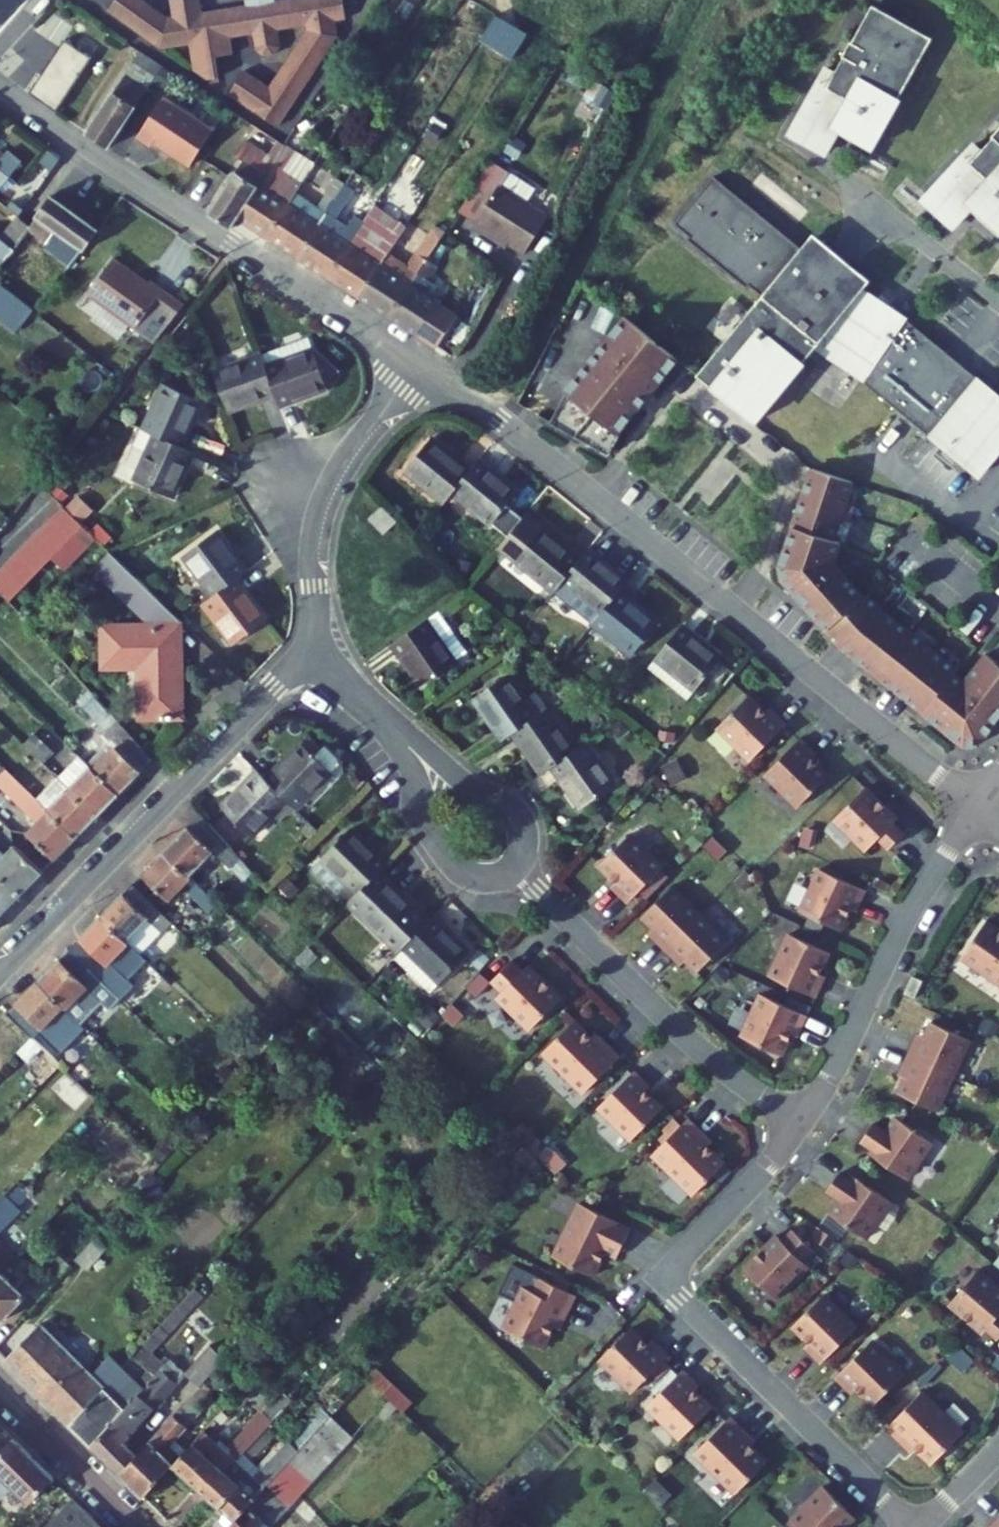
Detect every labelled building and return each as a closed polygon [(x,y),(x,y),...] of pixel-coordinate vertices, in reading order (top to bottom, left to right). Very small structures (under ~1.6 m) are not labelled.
[(165,48),(188,45),(193,71),(206,80),(217,79),(214,58),(232,56),(229,38),(253,35),(255,52),(263,60),(273,59),(278,50),(275,32),(305,27),(306,32),(290,54),(268,89),(244,72),(227,96),(275,128),(336,39),(333,23),(344,21),(341,0),(303,0),(274,5),(273,0),(242,0),(242,2),(249,1),(250,8),(201,15),(199,0),(171,0),(174,19),(161,21),(149,14),(151,11),(134,0),(113,0),(104,15),(159,49),(165,48)] [(840,132),(873,151),(935,41),(876,8),(855,44),(854,43),(845,58),(847,59),(838,75),(829,70),(791,137),(827,157),(840,132)] [(140,54),(83,135),(104,149),(162,67),(140,54)] [(211,134),(162,99),(136,136),(149,145),(152,141),(188,166),(211,134)] [(998,232),(998,131),(994,136),(995,137),(983,151),(975,144),(924,201),(954,228),(973,207),(998,232)] [(4,162),(17,145),(7,138),(2,144),(0,143),(0,159),(4,162)] [(290,138),(280,153),(286,157),(292,149),(297,142),(290,138)] [(233,232),(244,217),(286,157),(280,153),(264,141),(210,215),(233,232)] [(271,237),(302,192),(304,190),(315,173),(295,159),(299,154),(292,149),(286,157),(244,217),(271,237)] [(550,218),(484,174),(459,211),(476,223),(472,228),(498,246),(501,242),(523,257),(550,218)] [(697,378),(730,405),(754,425),(820,345),(869,379),(864,386),(977,479),(998,452),(998,400),(907,323),(905,326),(831,275),(719,182),(679,230),(694,242),(692,245),(748,291),(750,288),(763,299),(697,378)] [(59,229),(84,248),(100,227),(52,191),(10,245),(13,248),(11,250),(21,257),(41,232),(51,240),(59,229)] [(302,192),(271,237),(301,257),(332,212),(325,207),(315,221),(296,208),(306,194),(302,192)] [(332,280),(364,233),(358,230),(348,243),(329,231),(339,217),(332,212),(301,257),(332,280)] [(332,280),(362,301),(394,254),(390,251),(379,265),(359,251),(369,237),(364,233),(332,280)] [(11,250),(13,248),(10,245),(0,237),(0,263),(11,250)] [(392,322),(434,259),(424,253),(413,268),(418,270),(408,285),(390,273),(400,258),(394,254),(362,301),(392,322)] [(147,283),(113,257),(84,295),(150,345),(183,307),(148,280),(147,283)] [(434,259),(392,322),(421,342),(444,310),(421,294),(431,279),(435,283),(446,268),(434,259)] [(15,320),(24,309),(0,289),(0,309),(15,320)] [(657,388),(677,365),(625,321),(563,396),(565,397),(550,423),(609,456),(616,438),(619,439),(640,409),(639,408),(655,387),(657,388)] [(310,337),(275,350),(279,361),(314,349),(310,337)] [(329,390),(314,349),(279,361),(275,350),(262,354),(276,394),(280,407),(329,390)] [(262,354),(216,371),(229,410),(276,394),(262,354)] [(162,388),(142,433),(155,438),(183,451),(203,404),(162,388)] [(183,451),(155,438),(134,487),(175,504),(195,455),(183,451)] [(450,495),(468,474),(428,441),(402,473),(442,505),(450,495)] [(515,495),(477,463),(468,474),(450,495),(489,527),(515,495)] [(968,751),(982,748),(998,726),(998,665),(989,657),(967,686),(957,678),(960,674),(873,594),(870,597),(841,556),(847,536),(840,533),(859,476),(819,463),(787,560),(789,573),(843,633),(847,638),(871,662),(968,751)] [(76,498),(65,508),(80,524),(91,513),(76,498)] [(0,569),(0,591),(9,601),(84,528),(63,507),(0,569)] [(383,508),(369,521),(385,537),(398,524),(383,508)] [(561,587),(579,566),(522,522),(496,554),(552,597),(561,587)] [(236,585),(248,576),(218,535),(185,560),(215,601),(236,585)] [(108,554),(93,570),(143,619),(143,635),(105,635),(105,673),(144,672),(145,716),(179,716),(178,652),(167,641),(178,630),(181,626),(108,554)] [(602,619),(620,598),(628,587),(588,556),(579,566),(561,587),(602,619)] [(267,627),(236,585),(215,601),(205,608),(236,650),(267,627)] [(561,587),(552,597),(593,629),(602,619),(561,587)] [(635,662),(660,629),(620,598),(602,619),(593,629),(635,662)] [(445,619),(394,648),(419,692),(457,671),(455,668),(469,661),(445,619)] [(178,652),(178,630),(167,641),(178,652)] [(722,663),(682,630),(656,661),(696,694),(722,663)] [(473,698),(499,744),(513,736),(547,716),(534,696),(523,703),(508,678),(473,698)] [(747,766),(784,729),(772,718),(767,723),(763,718),(746,701),(715,733),(747,766)] [(772,718),(767,713),(763,718),(767,723),(772,718)] [(547,716),(513,736),(540,779),(553,771),(574,759),(548,715),(547,716)] [(118,797),(151,763),(116,724),(103,738),(115,749),(98,767),(92,762),(89,766),(91,768),(118,797)] [(812,750),(801,739),(764,776),(797,809),(829,777),(812,760),(807,755),(812,750)] [(302,743),(265,780),(285,800),(295,809),(339,764),(338,758),(324,745),(314,755),(302,743)] [(574,759),(553,771),(580,815),(615,794),(587,750),(574,759)] [(817,754),(812,750),(807,755),(812,760),(817,754)] [(70,790),(98,818),(118,797),(91,768),(70,790)] [(265,780),(256,770),(220,807),(249,836),(285,800),(265,780)] [(894,824),(898,819),(867,788),(835,820),(867,851),(880,838),(891,849),(904,834),(894,824)] [(52,815),(77,839),(98,818),(70,790),(49,812),(52,815)] [(158,851),(183,875),(204,854),(207,857),(211,852),(226,867),(237,856),(196,811),(158,851)] [(56,861),(77,839),(52,815),(31,836),(56,861)] [(616,891),(628,902),(664,865),(631,832),(600,864),(617,881),(621,886),(616,891)] [(378,877),(386,869),(352,833),(323,861),(348,887),(339,896),(348,905),(378,877)] [(183,875),(158,851),(137,873),(163,899),(179,883),(184,888),(180,891),(197,908),(206,898),(183,875)] [(21,898),(40,879),(14,854),(0,868),(0,877),(21,898)] [(862,906),(868,891),(822,870),(802,912),(842,930),(852,909),(855,903),(862,906)] [(21,898),(0,877),(0,919),(21,898)] [(378,877),(348,905),(397,956),(404,950),(426,928),(378,877)] [(612,886),(616,891),(621,886),(617,881),(612,886)] [(172,919),(135,884),(104,914),(130,939),(151,918),(163,929),(172,919)] [(702,912),(674,884),(643,916),(655,928),(660,932),(655,937),(666,949),(702,912)] [(859,911),(862,906),(855,903),(852,909),(859,911)] [(451,904),(435,920),(446,930),(461,915),(451,904)] [(702,912),(666,949),(677,960),(682,955),(686,959),(698,971),(730,939),(702,912)] [(71,948),(99,976),(133,943),(130,939),(104,914),(71,948)] [(998,976),(998,931),(996,934),(991,930),(969,915),(943,952),(992,986),(998,976)] [(446,930),(435,920),(426,928),(404,950),(440,985),(470,957),(446,930)] [(998,931),(998,920),(991,930),(996,934),(998,931)] [(650,933),(655,937),(660,932),(655,928),(650,933)] [(770,976),(816,998),(823,984),(817,981),(820,975),(830,953),(789,934),(770,976)] [(71,948),(40,980),(68,1008),(99,976),(71,948)] [(511,1023),(543,992),(520,968),(515,973),(505,964),(494,953),(472,975),(483,985),(478,990),(511,1023)] [(682,955),(677,960),(681,964),(686,959),(682,955)] [(515,973),(520,968),(510,959),(505,964),(515,973)] [(817,981),(823,984),(826,977),(820,975),(817,981)] [(40,980),(10,1010),(31,1030),(40,1022),(45,1026),(60,1010),(65,1015),(70,1010),(68,1008),(40,980)] [(783,1024),(789,1010),(743,988),(723,1030),(763,1049),(774,1027),(776,1021),(783,1024)] [(565,1086),(602,1050),(582,1030),(577,1035),(573,1031),(556,1013),(524,1046),(565,1086)] [(936,1070),(953,1035),(912,1016),(905,1031),(902,1037),(896,1034),(889,1048),(936,1070)] [(780,1030),(783,1024),(776,1021),(774,1027),(780,1030)] [(577,1035),(582,1030),(578,1026),(573,1031),(577,1035)] [(899,1028),(896,1034),(902,1037),(905,1031),(899,1028)] [(936,1070),(889,1048),(883,1062),(889,1065),(886,1071),(879,1086),(919,1105),(936,1070)] [(889,1065),(883,1062),(880,1068),(886,1071),(889,1065)] [(627,1075),(616,1064),(579,1100),(612,1133),(644,1101),(627,1085),(622,1080),(627,1075)] [(64,1075),(52,1089),(75,1110),(87,1096),(64,1075)] [(632,1080),(627,1075),(622,1080),(627,1085),(632,1080)] [(689,1130),(670,1111),(633,1147),(674,1188),(706,1157),(689,1139),(684,1135),(689,1130)] [(855,1118),(843,1134),(856,1142),(852,1148),(889,1173),(914,1136),(878,1111),(867,1126),(855,1118)] [(694,1134),(689,1130),(684,1135),(689,1139),(694,1134)] [(833,1175),(821,1167),(809,1183),(821,1192),(811,1207),(848,1233),(873,1196),(837,1170),(833,1175)] [(534,1249),(574,1268),(585,1246),(574,1240),(577,1233),(589,1209),(560,1195),(534,1249)] [(795,1243),(773,1221),(762,1232),(753,1242),(748,1237),(725,1260),(757,1292),(789,1259),(784,1254),(795,1243)] [(984,1245),(998,1257),(998,1227),(984,1245)] [(757,1228),(748,1237),(753,1242),(762,1232),(757,1228)] [(577,1233),(574,1240),(585,1246),(588,1239),(577,1233)] [(0,1271),(15,1255),(0,1241),(0,1271)] [(970,1322),(981,1332),(995,1318),(984,1307),(997,1294),(965,1262),(934,1294),(966,1326),(970,1322)] [(28,1290),(38,1300),(59,1278),(49,1269),(28,1290)] [(0,1271),(0,1319),(0,1320),(25,1295),(0,1271)] [(543,1316),(557,1288),(521,1271),(514,1284),(504,1279),(483,1321),(523,1341),(534,1319),(537,1313),(543,1316)] [(790,1345),(801,1356),(837,1320),(804,1287),(773,1319),(790,1336),(794,1340),(790,1345)] [(46,1394),(94,1343),(52,1304),(6,1354),(46,1394)] [(540,1322),(543,1316),(537,1313),(534,1319),(540,1322)] [(613,1384),(649,1347),(638,1336),(633,1341),(628,1337),(611,1320),(580,1351),(613,1384)] [(633,1341),(638,1336),(633,1332),(628,1337),(633,1341)] [(123,1339),(130,1346),(137,1340),(129,1333),(123,1339)] [(851,1334),(815,1371),(826,1382),(831,1377),(836,1381),(853,1399),(884,1367),(851,1334)] [(141,1335),(137,1340),(130,1346),(143,1359),(154,1347),(141,1335)] [(785,1341),(790,1345),(794,1340),(790,1336),(785,1341)] [(90,1440),(140,1383),(133,1377),(121,1364),(125,1359),(119,1353),(115,1358),(109,1353),(106,1355),(94,1343),(46,1394),(90,1440)] [(153,1368),(140,1383),(90,1440),(120,1471),(141,1448),(129,1437),(180,1381),(158,1362),(153,1368)] [(153,1368),(146,1362),(133,1377),(140,1383),(153,1368)] [(675,1373),(663,1362),(627,1398),(660,1431),(691,1400),(674,1382),(670,1378),(675,1373)] [(679,1377),(675,1373),(670,1378),(674,1382),(679,1377)] [(831,1377),(826,1382),(831,1386),(836,1381),(831,1377)] [(176,1461),(189,1447),(177,1436),(217,1392),(205,1379),(141,1448),(120,1471),(144,1496),(176,1461)] [(902,1384),(866,1421),(885,1440),(890,1435),(894,1440),(912,1457),(943,1425),(902,1384)] [(240,1392),(189,1447),(176,1461),(206,1494),(219,1480),(214,1475),(221,1468),(226,1471),(239,1457),(220,1437),(251,1402),(240,1392)] [(730,1428),(711,1408),(674,1445),(715,1486),(747,1454),(730,1437),(725,1433),(730,1428)] [(219,1480),(206,1494),(220,1509),(232,1522),(265,1486),(331,1416),(324,1409),(294,1442),(288,1436),(254,1473),(239,1457),(226,1471),(221,1468),(214,1475),(219,1480)] [(735,1432),(730,1428),(725,1433),(730,1437),(735,1432)] [(890,1435),(885,1440),(890,1444),(894,1440),(890,1435)] [(0,1436),(0,1487),(3,1490),(0,1493),(0,1522),(44,1481),(0,1436)] [(786,1526),(818,1526),(835,1510),(803,1478),(770,1512),(786,1526)] [(74,1512),(44,1481),(0,1522),(0,1526),(58,1526),(74,1512)] [(289,1510),(265,1486),(232,1522),(227,1526),(273,1526),(289,1510)] [(215,1513),(227,1526),(232,1522),(220,1509),(215,1513)] [(74,1512),(58,1526),(89,1526),(74,1512)] [(201,1526),(227,1526),(215,1513),(201,1526)]
